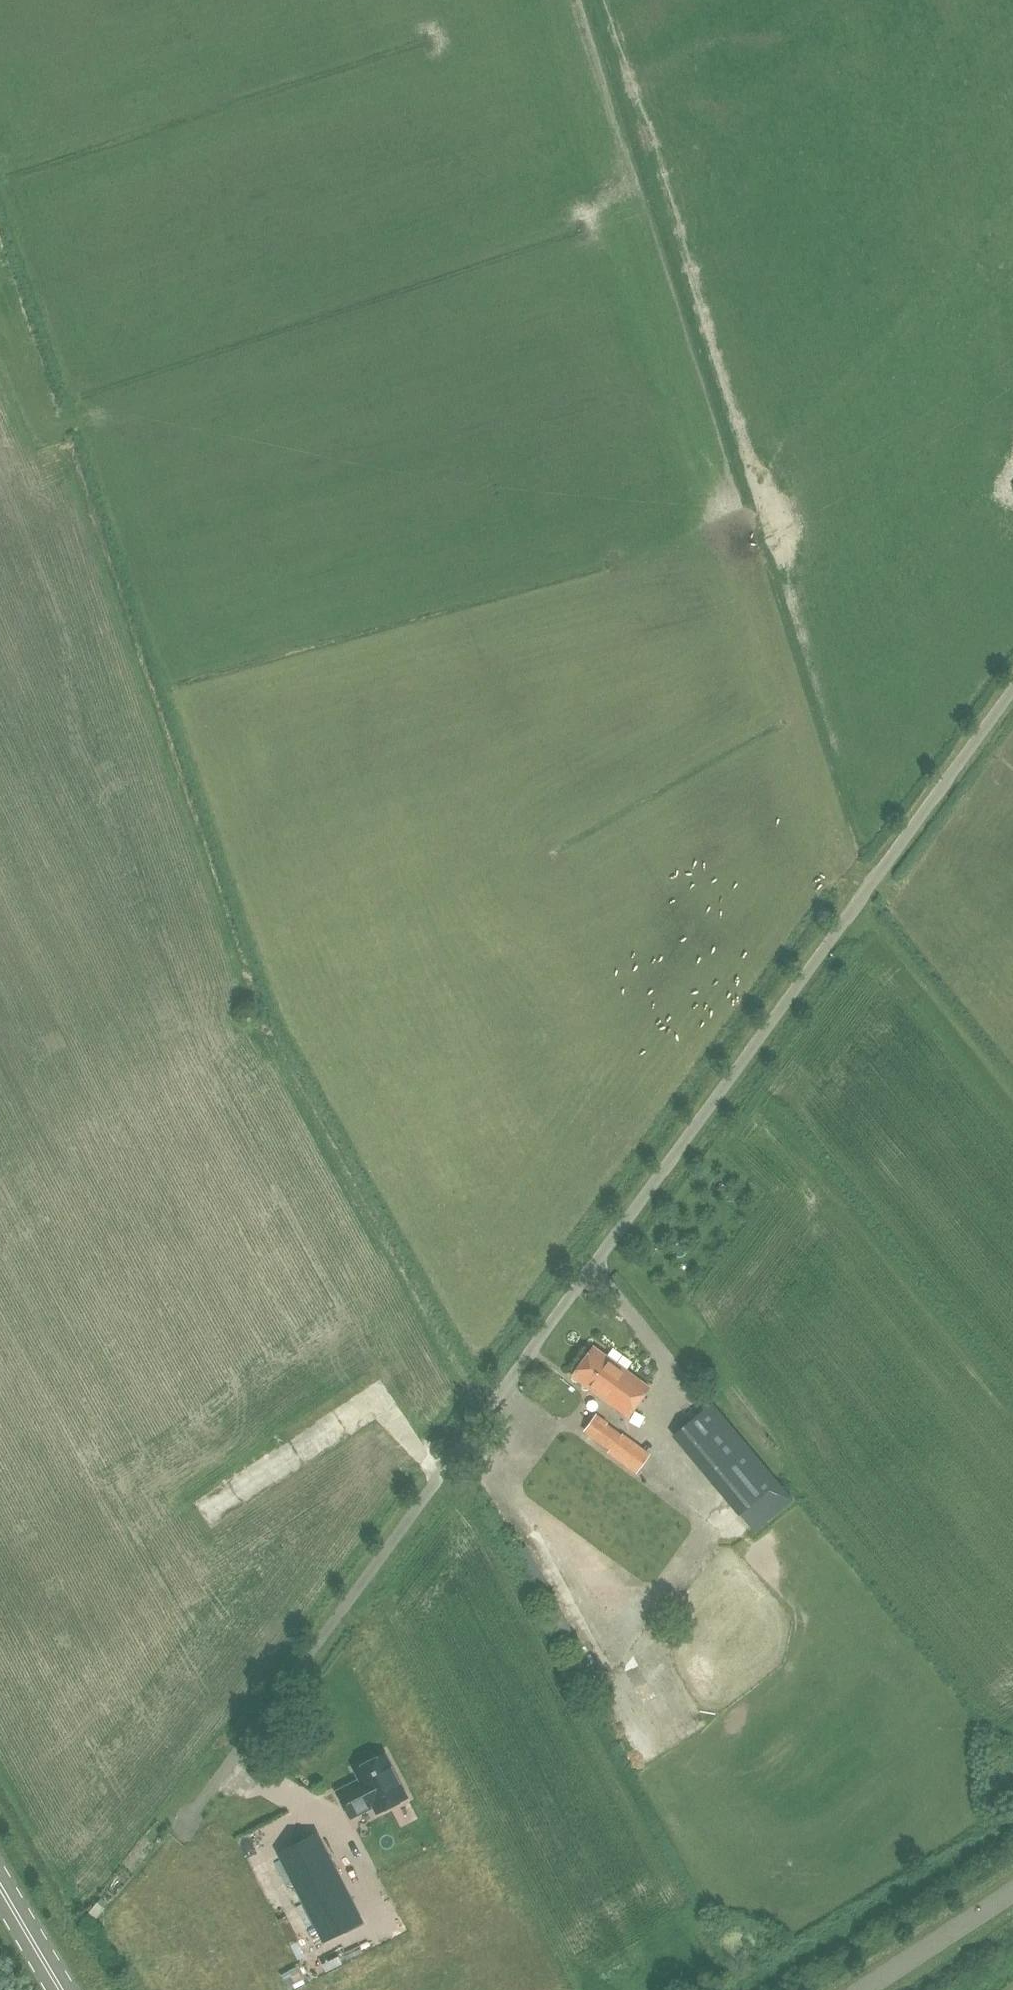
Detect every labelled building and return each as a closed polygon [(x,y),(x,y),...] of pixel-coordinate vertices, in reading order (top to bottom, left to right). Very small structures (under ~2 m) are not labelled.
[(630,1416),(651,1387),(595,1346),(573,1375),(630,1416)] [(794,1500),(778,1482),(715,1406),(713,1404),(675,1435),(740,1512),(757,1532),(794,1500)] [(623,1433),(608,1423),(609,1422),(597,1413),(584,1431),(609,1450),(608,1452),(637,1473),(652,1453),(623,1432),(623,1433)] [(292,1445),(312,1433),(307,1424),(286,1435),(292,1445)] [(682,1565),(664,1585),(672,1592),(689,1572),(682,1565)] [(665,1606),(665,1597),(647,1597),(647,1605),(665,1606)] [(361,1779),(338,1791),(351,1817),(374,1805),(378,1812),(407,1797),(385,1754),(356,1769),(361,1779)] [(262,1831),(272,1827),(266,1813),(256,1817),(262,1831)] [(362,1920),(318,1834),(280,1853),(324,1939),(362,1920)] [(290,1989),(291,1989),(305,1983),(297,1966),(282,1974),(290,1989)]
